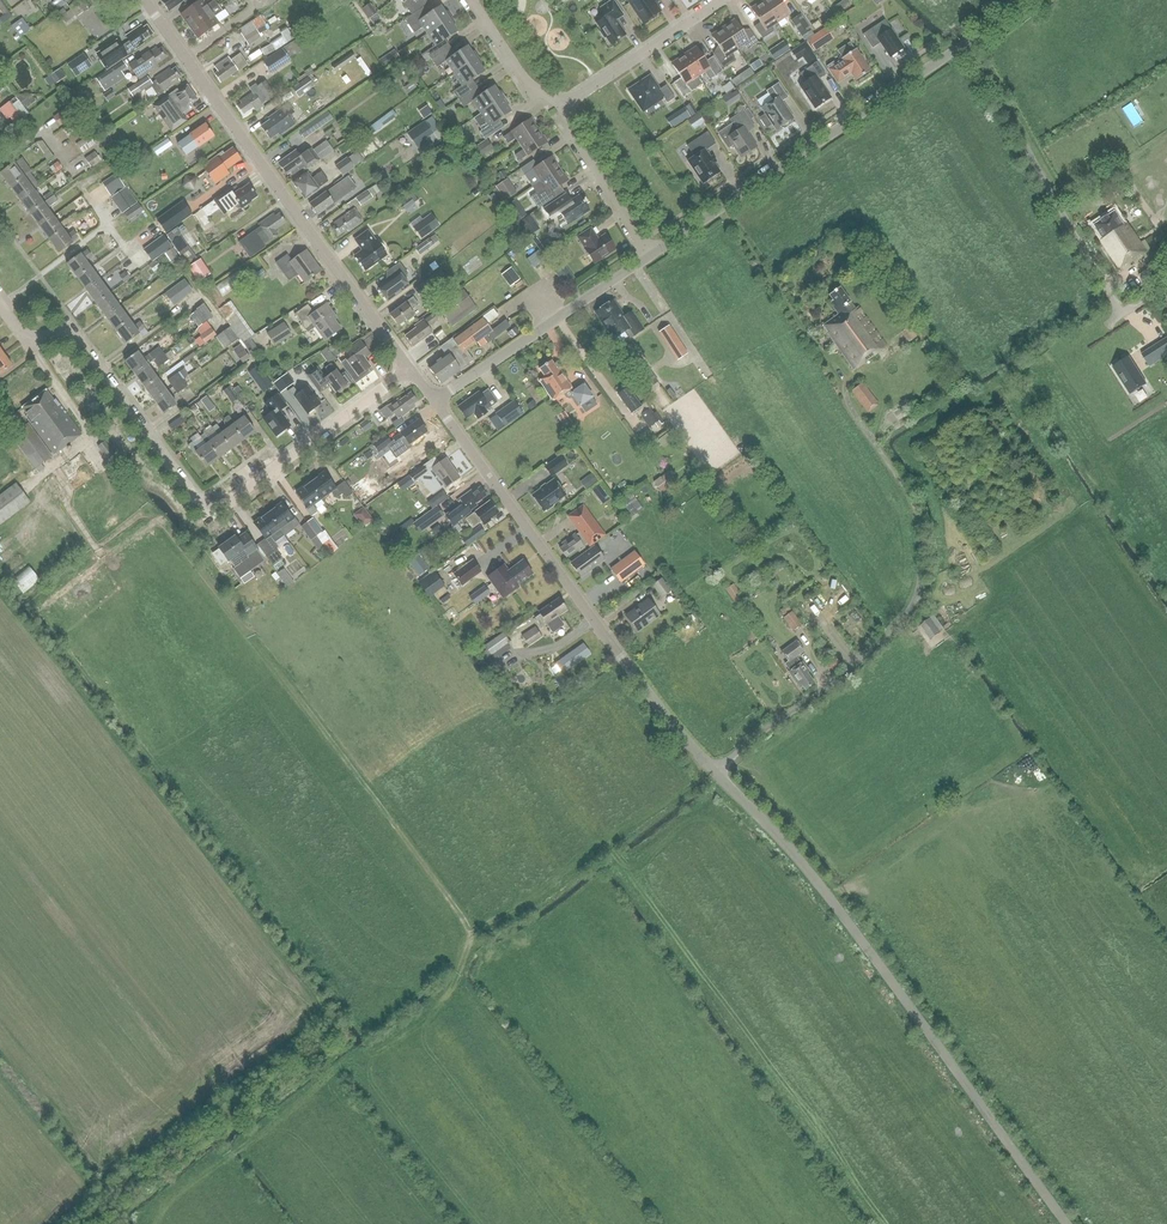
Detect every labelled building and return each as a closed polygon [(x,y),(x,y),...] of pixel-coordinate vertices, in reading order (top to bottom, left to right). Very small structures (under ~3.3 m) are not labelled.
[(52,3),(57,10),(65,4),(70,0),(56,0),(52,3)] [(75,16),(92,5),(88,0),(76,0),(68,6),(75,16)] [(184,1),(185,3),(189,0),(161,0),(169,11),(184,1)] [(412,14),(425,5),(422,0),(402,0),(412,14)] [(611,45),(626,35),(616,20),(624,15),(613,0),(612,0),(600,8),(606,16),(596,23),(601,30),(600,31),(604,38),(606,37),(611,45)] [(644,23),(660,12),(656,6),(653,5),(653,2),(656,0),(629,0),(644,23)] [(777,23),(789,15),(779,0),(766,0),(766,1),(764,3),(777,23)] [(803,12),(810,8),(806,2),(809,0),(795,0),(803,12)] [(846,0),(843,0),(835,6),(839,13),(850,6),(846,0)] [(182,15),(189,26),(217,6),(214,1),(205,7),(201,1),(182,15)] [(362,6),(371,25),(379,21),(370,2),(362,6)] [(777,23),(764,3),(762,4),(759,3),(752,8),(753,10),(752,10),(760,23),(754,27),(762,39),(774,31),(771,27),(777,23)] [(423,27),(427,33),(452,17),(449,12),(447,11),(445,11),(444,12),(440,5),(439,6),(440,7),(424,18),(419,10),(405,20),(414,33),(423,27)] [(217,6),(189,26),(197,38),(217,24),(212,17),(221,11),(217,6)] [(805,41),(808,39),(814,35),(800,14),(791,20),(805,41)] [(260,36),(259,34),(266,30),(264,26),(265,25),(259,15),(238,30),(248,44),(260,36)] [(432,60),(446,50),(440,42),(456,32),(457,33),(458,33),(454,26),(455,25),(455,23),(455,22),(452,17),(427,33),(436,45),(426,52),(432,60)] [(16,23),(12,26),(20,37),(30,30),(22,19),(16,23)] [(724,29),(738,49),(744,45),(747,49),(758,42),(750,30),(744,34),(736,22),(735,22),(734,20),(727,25),(726,28),(724,29)] [(811,25),(815,31),(822,26),(818,20),(811,25)] [(890,57),(904,48),(891,29),(892,29),(891,29),(885,20),(863,34),(872,48),(880,43),(890,57)] [(117,41),(97,54),(106,68),(135,49),(143,43),(142,41),(153,34),(147,25),(143,28),(141,25),(126,36),(129,41),(121,46),(117,41)] [(713,37),(721,49),(714,54),(723,68),(736,60),(732,53),(738,49),(724,29),(722,31),(719,30),(712,35),(714,37),(713,37)] [(814,35),(808,39),(815,49),(827,41),(820,31),(814,35)] [(85,51),(90,58),(106,47),(101,40),(85,51)] [(783,40),(767,50),(773,59),(789,49),(783,40)] [(301,51),(294,41),(283,48),(290,58),(301,51)] [(805,42),(791,51),(797,60),(802,56),(807,64),(816,58),(805,42)] [(833,61),(826,66),(829,69),(838,83),(852,73),(856,80),(870,71),(864,62),(865,59),(862,55),(859,54),(855,49),(851,42),(837,51),(842,58),(843,60),(835,65),(833,61)] [(276,50),(272,44),(261,50),(264,56),(276,50)] [(446,50),(432,60),(437,68),(446,61),(454,73),(479,57),(475,52),(474,52),(472,51),(471,52),(467,45),(466,46),(467,47),(451,58),(446,50)] [(157,64),(168,57),(162,48),(158,51),(156,48),(149,53),(129,66),(139,80),(158,66),(157,64)] [(262,61),(271,73),(290,60),(282,48),(262,61)] [(403,58),(410,53),(407,48),(399,52),(403,58)] [(683,54),(697,75),(704,71),(710,80),(723,71),(713,56),(706,61),(697,48),(689,53),(688,51),(683,54)] [(378,60),(384,68),(400,57),(394,50),(378,60)] [(351,53),(331,66),(335,72),(355,58),(351,53)] [(67,64),(74,75),(90,64),(83,54),(67,64)] [(228,58),(215,67),(218,72),(215,74),(221,82),(230,76),(232,78),(233,77),(234,78),(236,76),(236,75),(238,74),(237,73),(248,65),(239,54),(229,61),(228,58)] [(697,75),(683,54),(679,57),(680,59),(672,64),(681,78),(674,83),(683,97),(697,88),(703,84),(697,75)] [(479,57),(454,73),(462,85),(453,92),(458,100),(472,90),(467,82),(483,72),(484,73),(485,73),(481,66),(482,65),(482,63),(482,62),(479,57)] [(54,64),(50,58),(44,63),(48,68),(54,64)] [(754,61),(749,65),(753,70),(758,67),(754,61)] [(123,62),(109,71),(97,80),(105,92),(125,78),(121,72),(127,68),(123,62)] [(826,75),(817,62),(800,73),(806,82),(800,86),(815,108),(831,97),(819,80),(826,75)] [(314,72),(311,67),(303,72),(307,77),(314,72)] [(128,90),(133,98),(150,85),(158,96),(179,81),(178,79),(182,76),(176,68),(172,70),(170,68),(155,79),(158,83),(154,85),(153,83),(152,84),(147,77),(128,90)] [(425,75),(421,68),(413,73),(418,79),(425,75)] [(738,75),(732,80),(736,86),(743,82),(738,75)] [(292,88),(298,97),(314,86),(308,77),(292,88)] [(659,90),(650,77),(637,86),(636,84),(629,89),(630,90),(629,91),(633,98),(635,97),(643,110),(663,97),(667,103),(675,98),(666,85),(659,90)] [(242,104),(238,107),(244,115),(253,108),(255,111),(263,106),(261,105),(266,102),(275,95),(265,81),(256,87),(255,85),(250,89),(253,92),(240,101),(242,104)] [(416,88),(412,81),(405,86),(410,92),(416,88)] [(788,122),(793,118),(792,119),(786,110),(787,109),(785,106),(782,101),(788,97),(779,83),(766,91),(773,100),(762,108),(765,114),(761,117),(761,119),(765,127),(768,127),(774,123),(777,129),(776,129),(776,130),(781,127),(782,128),(785,128),(789,125),(789,123),(788,122)] [(198,100),(188,85),(179,92),(178,90),(155,106),(172,131),(187,121),(183,114),(189,109),(188,107),(198,100)] [(478,98),(472,90),(458,100),(464,108),(473,101),(481,113),(505,97),(502,92),(501,92),(499,91),(497,92),(493,86),(492,86),(493,87),(478,98)] [(107,101),(115,96),(111,89),(103,95),(107,101)] [(741,97),(736,90),(730,95),(734,101),(741,97)] [(80,99),(75,93),(67,98),(71,105),(80,99)] [(3,107),(16,123),(28,114),(15,97),(3,107)] [(508,102),(505,97),(481,113),(474,119),(482,131),(480,132),(485,140),(499,130),(494,123),(510,112),(511,113),(512,113),(507,106),(508,105),(509,103),(508,102)] [(446,108),(440,99),(434,103),(440,112),(446,108)] [(262,126),(270,138),(278,133),(279,135),(295,124),(290,116),(295,113),(289,104),(273,115),(274,117),(262,126)] [(689,104),(685,107),(691,117),(695,114),(689,104)] [(53,118),(59,126),(72,116),(66,108),(53,118)] [(395,118),(397,116),(392,109),(390,111),(368,128),(373,135),(395,118)] [(690,116),(685,109),(680,112),(685,119),(690,116)] [(744,111),(749,120),(753,117),(747,109),(744,111)] [(299,130),(304,138),(314,132),(333,119),(327,110),(308,123),(299,130)] [(99,116),(96,111),(83,121),(94,137),(98,135),(90,122),(99,116)] [(749,120),(744,111),(731,120),(733,124),(718,133),(728,148),(733,145),(742,157),(757,147),(747,132),(754,127),(749,120)] [(698,113),(693,116),(700,126),(705,122),(698,113)] [(520,143),(538,131),(535,125),(536,124),(532,118),(503,137),(508,144),(516,138),(520,143)] [(424,121),(406,133),(413,143),(422,137),(424,140),(433,134),(424,121)] [(13,126),(17,132),(23,127),(19,122),(13,126)] [(178,144),(187,156),(215,137),(206,124),(178,144)] [(475,144),(462,126),(456,130),(468,149),(475,144)] [(538,131),(520,143),(524,149),(515,155),(519,161),(548,142),(543,136),(542,136),(538,131)] [(708,132),(687,145),(694,156),(688,161),(703,183),(720,172),(706,150),(716,144),(708,132)] [(89,135),(76,145),(82,153),(95,144),(89,135)] [(35,143),(45,158),(51,154),(41,139),(35,143)] [(152,149),(157,156),(172,145),(168,139),(152,149)] [(494,150),(487,139),(473,148),(480,159),(494,150)] [(369,152),(376,149),(372,140),(365,143),(369,152)] [(313,150),(320,160),(332,151),(326,141),(313,150)] [(203,167),(215,184),(228,174),(226,170),(240,159),(232,148),(223,155),(222,153),(203,167)] [(299,157),(295,151),(277,163),(286,175),(290,173),(292,176),(303,167),(305,170),(318,161),(310,149),(299,157)] [(347,159),(346,158),(335,167),(342,176),(353,168),(353,167),(363,160),(357,151),(347,159)] [(85,158),(90,167),(100,160),(94,152),(85,158)] [(528,172),(524,175),(532,187),(541,181),(559,169),(556,163),(557,162),(553,156),(528,172)] [(10,186),(24,176),(31,171),(21,158),(14,163),(14,162),(0,172),(0,173),(10,186)] [(62,168),(58,161),(49,167),(54,174),(62,168)] [(556,197),(552,191),(569,180),(564,174),(563,174),(559,169),(541,181),(532,187),(536,193),(530,197),(538,209),(556,197)] [(507,176),(502,170),(496,174),(500,180),(507,176)] [(115,173),(102,182),(108,191),(121,182),(115,173)] [(298,189),(305,199),(328,182),(321,173),(311,180),(306,174),(294,183),(295,185),(294,186),(297,190),(298,189)] [(24,176),(10,186),(19,200),(34,189),(24,176)] [(341,198),(355,187),(348,177),(333,187),(310,204),(313,208),(312,209),(314,213),(315,212),(317,215),(325,209),(327,212),(336,206),(334,203),(341,198)] [(502,182),(496,187),(505,200),(516,192),(507,179),(502,182)] [(201,210),(206,218),(220,208),(224,214),(239,204),(242,208),(252,201),(251,201),(257,196),(249,184),(241,190),(240,190),(234,194),(230,189),(201,210)] [(355,200),(360,206),(372,198),(371,198),(381,190),(377,184),(355,200)] [(112,197),(123,213),(137,203),(126,187),(112,197)] [(34,189),(19,200),(29,213),(43,202),(34,189)] [(409,196),(400,203),(405,210),(414,203),(414,202),(417,199),(412,192),(409,195),(409,196)] [(489,196),(496,207),(501,204),(494,193),(489,196)] [(557,200),(544,209),(550,218),(551,220),(561,214),(568,225),(589,210),(584,203),(585,202),(584,201),(583,201),(579,196),(571,201),(566,194),(557,200)] [(43,202),(29,213),(39,226),(53,216),(48,209),(58,201),(54,196),(51,199),(44,204),(43,202)] [(157,220),(166,232),(183,220),(191,214),(182,202),(174,207),(157,220)] [(123,213),(128,220),(143,210),(138,203),(123,213)] [(363,222),(353,209),(333,224),(335,227),(332,229),(337,236),(347,230),(349,232),(363,222)] [(514,214),(518,221),(527,215),(522,209),(514,214)] [(1115,211),(1095,224),(1105,238),(1101,241),(1119,269),(1127,264),(1128,265),(1147,252),(1127,223),(1124,225),(1115,211)] [(273,214),(258,224),(260,227),(238,242),(250,258),(266,247),(264,244),(270,240),(278,235),(275,230),(285,222),(279,214),(275,216),(273,214)] [(430,214),(412,226),(421,239),(439,226),(430,214)] [(39,226),(49,239),(63,229),(62,228),(68,224),(65,220),(59,224),(53,216),(39,226)] [(529,216),(520,222),(529,235),(533,232),(537,229),(533,223),(529,216)] [(584,249),(594,263),(615,249),(605,234),(598,239),(591,228),(578,237),(585,248),(584,249)] [(63,229),(49,239),(59,253),(73,243),(71,241),(77,237),(72,231),(67,235),(63,229)] [(355,256),(365,271),(387,255),(384,252),(385,249),(381,245),(378,244),(376,241),(368,230),(355,240),(360,248),(362,247),(364,249),(355,256)] [(1158,236),(1162,242),(1166,238),(1163,233),(1158,236)] [(143,249),(152,261),(171,247),(163,235),(143,249)] [(187,247),(179,236),(172,241),(180,252),(187,247)] [(430,240),(417,249),(420,254),(434,245),(439,241),(436,236),(430,240)] [(1144,240),(1140,242),(1146,251),(1150,249),(1149,246),(1146,243),(1144,240)] [(178,253),(187,265),(197,258),(189,247),(187,247),(180,252),(178,253)] [(183,263),(173,248),(165,253),(175,268),(183,263)] [(544,259),(538,250),(527,259),(533,267),(544,259)] [(66,263),(76,277),(90,267),(85,260),(91,256),(87,251),(81,255),(80,253),(66,263)] [(288,255),(276,263),(284,274),(294,267),(305,282),(321,271),(307,251),(292,261),(288,255)] [(189,267),(197,279),(207,273),(199,260),(189,267)] [(390,279),(378,288),(388,301),(408,286),(402,278),(408,274),(399,262),(386,272),(390,279)] [(555,272),(565,286),(575,279),(565,265),(555,272)] [(90,267),(76,277),(86,290),(100,280),(90,267)] [(511,285),(520,279),(511,267),(502,273),(511,285)] [(862,272),(867,278),(873,274),(868,267),(862,272)] [(252,276),(257,282),(267,275),(262,269),(252,276)] [(419,296),(445,277),(439,270),(413,288),(419,296)] [(217,285),(224,294),(243,280),(237,271),(217,285)] [(119,276),(124,282),(130,278),(125,272),(119,276)] [(174,306),(193,291),(184,279),(164,293),(174,306)] [(100,280),(86,290),(95,303),(109,293),(100,280)] [(464,288),(469,294),(477,288),(473,282),(464,288)] [(822,326),(854,370),(886,347),(857,307),(855,309),(839,287),(829,294),(832,299),(829,302),(838,314),(822,326)] [(438,308),(448,322),(473,304),(463,290),(438,308)] [(109,293),(95,303),(105,316),(119,306),(109,293)] [(413,297),(390,314),(398,325),(405,320),(406,322),(415,315),(411,310),(418,304),(413,297)] [(598,314),(614,338),(630,327),(635,335),(644,329),(633,312),(625,318),(615,303),(598,314)] [(310,320),(325,340),(340,329),(331,315),(333,313),(327,305),(315,314),(308,305),(296,315),(303,325),(310,320)] [(119,306),(105,316),(115,330),(129,320),(119,306)] [(202,306),(189,315),(198,327),(211,318),(202,306)] [(483,318),(487,324),(498,316),(493,309),(482,317),(483,318)] [(406,336),(413,346),(432,333),(428,327),(437,320),(433,314),(423,321),(422,320),(415,325),(417,328),(406,336)] [(429,367),(441,384),(473,360),(466,351),(482,339),(486,345),(510,327),(506,321),(492,331),(487,324),(483,318),(454,340),(453,338),(440,347),(446,355),(429,367)] [(129,320),(115,330),(125,343),(138,333),(137,332),(143,328),(139,323),(133,326),(129,320)] [(267,333),(275,345),(291,335),(283,323),(267,333)] [(677,360),(687,353),(669,325),(659,332),(677,360)] [(218,335),(226,347),(238,339),(230,327),(218,335)] [(199,336),(204,344),(216,335),(211,328),(199,336)] [(367,345),(374,341),(369,333),(362,338),(367,345)] [(249,337),(242,342),(250,353),(256,348),(249,337)] [(343,362),(343,363),(356,382),(369,373),(367,370),(371,367),(365,358),(370,354),(361,341),(355,345),(346,352),(351,358),(344,363),(343,362)] [(153,361),(163,354),(158,347),(148,354),(153,361)] [(1152,347),(1141,354),(1149,366),(1160,359),(1152,347)] [(339,353),(336,348),(331,352),(335,357),(339,353)] [(239,356),(243,362),(250,357),(248,354),(245,351),(239,356)] [(125,361),(135,375),(147,366),(153,361),(148,354),(142,359),(137,352),(125,361)] [(196,355),(193,352),(182,360),(166,372),(168,375),(185,363),(196,355)] [(14,365),(5,353),(0,357),(0,375),(14,365)] [(163,354),(153,361),(158,368),(168,360),(163,354)] [(1130,394),(1146,384),(1129,356),(1112,367),(1130,394)] [(551,360),(539,368),(545,377),(539,381),(553,401),(563,393),(566,397),(573,399),(575,398),(580,405),(592,397),(584,385),(573,392),(571,388),(572,388),(558,368),(557,369),(551,360)] [(318,367),(314,370),(306,375),(319,393),(330,386),(335,393),(338,391),(339,393),(351,384),(344,374),(341,377),(336,370),(335,371),(330,364),(325,368),(330,375),(326,378),(318,367)] [(258,365),(250,371),(260,386),(268,380),(258,365)] [(144,388),(156,379),(147,366),(135,375),(144,388)] [(172,387),(183,380),(177,373),(167,380),(172,387)] [(274,383),(281,392),(293,384),(286,374),(274,383)] [(156,379),(144,388),(154,401),(166,392),(156,379)] [(183,380),(172,387),(177,394),(187,386),(183,380)] [(863,383),(851,392),(867,413),(878,404),(863,383)] [(232,403),(238,399),(229,387),(223,391),(232,403)] [(296,397),(307,414),(320,404),(308,387),(299,394),(294,387),(287,392),(293,399),(296,397)] [(634,395),(628,387),(619,393),(628,406),(627,407),(632,413),(636,410),(640,416),(641,415),(649,427),(655,423),(658,427),(664,423),(656,412),(654,413),(646,402),(642,405),(634,394),(634,395)] [(478,392),(458,407),(466,418),(473,413),(478,419),(487,413),(485,410),(491,407),(487,402),(494,397),(487,389),(480,395),(478,392)] [(10,436),(35,469),(38,473),(44,469),(41,464),(81,435),(55,399),(53,400),(45,390),(21,407),(27,416),(26,417),(52,452),(50,454),(27,423),(10,436)] [(166,392),(154,401),(163,414),(176,405),(166,392)] [(398,398),(380,411),(386,419),(394,414),(397,419),(401,416),(414,407),(412,404),(417,401),(411,393),(400,400),(398,398)] [(206,395),(201,400),(205,406),(211,402),(211,401),(206,395)] [(263,419),(275,436),(290,426),(279,410),(286,406),(277,395),(265,404),(271,413),(263,419)] [(514,401),(496,413),(496,414),(504,426),(505,426),(523,414),(514,401)] [(189,408),(192,413),(198,408),(195,404),(189,408)] [(183,415),(169,426),(172,430),(186,420),(183,415)] [(229,427),(231,425),(242,441),(254,432),(243,417),(234,424),(228,416),(223,419),(229,427)] [(561,423),(565,428),(573,423),(569,417),(561,423)] [(360,425),(364,430),(372,425),(368,419),(360,425)] [(427,432),(419,420),(401,433),(393,438),(394,440),(391,443),(386,435),(373,444),(378,452),(387,446),(390,450),(393,448),(397,453),(401,454),(408,449),(409,445),(427,432)] [(231,425),(229,427),(222,432),(216,424),(212,427),(218,435),(219,434),(230,449),(242,441),(231,425)] [(673,437),(669,431),(658,439),(662,445),(673,437)] [(219,434),(218,435),(210,441),(204,433),(200,436),(206,444),(208,443),(219,458),(230,449),(219,434)] [(342,446),(349,440),(346,437),(339,443),(342,446)] [(105,441),(98,446),(107,459),(114,454),(105,441)] [(208,443),(206,444),(198,450),(193,442),(188,445),(194,453),(196,452),(207,467),(219,458),(208,443)] [(370,450),(363,455),(367,460),(373,455),(370,450)] [(560,455),(544,466),(551,476),(567,465),(560,455)] [(446,488),(460,477),(447,458),(432,469),(429,472),(424,466),(410,476),(415,482),(423,476),(427,481),(429,482),(433,483),(435,483),(440,479),(446,488)] [(675,480),(668,471),(662,476),(666,480),(664,482),(661,477),(654,482),(660,491),(675,480)] [(599,481),(593,472),(585,478),(591,486),(599,481)] [(311,482),(322,498),(331,492),(335,498),(342,493),(345,498),(352,494),(344,482),(335,488),(324,473),(311,482)] [(353,482),(366,504),(382,494),(370,473),(353,482)] [(544,511),(547,509),(548,509),(552,506),(553,505),(566,495),(554,479),(532,495),(544,511)] [(322,498),(311,482),(296,492),(307,508),(305,509),(310,516),(317,512),(313,505),(322,498)] [(30,502),(16,483),(0,495),(0,525),(30,502)] [(487,495),(481,487),(478,489),(476,487),(458,500),(462,505),(447,515),(454,525),(472,512),(471,511),(478,505),(477,503),(487,495)] [(620,502),(631,517),(638,512),(627,497),(620,502)] [(439,504),(436,500),(432,499),(428,502),(433,508),(436,506),(439,504)] [(491,501),(467,518),(473,527),(482,521),(485,525),(493,520),(492,518),(500,512),(491,501)] [(281,504),(268,513),(284,536),(299,525),(294,518),(292,520),(281,504)] [(433,508),(413,523),(419,531),(442,514),(436,506),(433,508)] [(360,526),(370,519),(362,507),(352,514),(360,526)] [(563,545),(559,548),(565,557),(576,549),(578,552),(584,548),(583,546),(587,542),(589,545),(603,535),(583,507),(569,516),(581,533),(576,536),(574,534),(561,543),(563,545)] [(284,537),(284,536),(268,513),(254,523),(265,539),(257,544),(273,566),(282,559),(275,549),(278,547),(275,543),(284,537)] [(317,535),(322,532),(313,518),(307,522),(317,535)] [(317,535),(307,522),(300,527),(310,540),(316,536),(317,535)] [(437,524),(430,530),(435,536),(442,531),(437,524)] [(450,529),(454,535),(461,530),(457,524),(450,529)] [(466,546),(483,532),(478,526),(461,540),(466,546)] [(324,530),(322,532),(317,535),(316,536),(330,555),(338,549),(324,530)] [(401,538),(397,534),(390,540),(395,548),(400,545),(401,538)] [(234,536),(218,548),(219,549),(214,552),(214,556),(218,563),(222,563),(227,560),(228,561),(229,560),(234,568),(232,569),(239,579),(265,561),(249,539),(241,545),(234,536)] [(433,548),(430,544),(423,548),(426,553),(433,548)] [(581,555),(571,563),(572,566),(581,577),(604,560),(594,546),(581,555)] [(634,551),(611,569),(621,582),(644,565),(634,552),(634,551)] [(418,552),(409,559),(419,574),(429,567),(418,552)] [(462,586),(481,571),(472,560),(453,574),(462,586)] [(505,565),(489,577),(504,598),(519,587),(518,585),(533,574),(524,562),(510,571),(505,565)] [(40,579),(28,565),(11,579),(23,594),(40,579)] [(292,583),(282,570),(277,574),(287,587),(292,583)] [(426,597),(442,585),(435,577),(420,590),(426,597)] [(651,585),(660,597),(669,591),(660,579),(651,585)] [(287,587),(282,581),(276,586),(280,592),(287,587)] [(739,591),(733,583),(725,589),(734,602),(738,599),(735,595),(739,591)] [(443,586),(433,592),(437,600),(448,593),(443,586)] [(479,590),(470,597),(475,604),(484,597),(479,590)] [(540,614),(535,618),(541,627),(546,624),(552,632),(564,625),(558,616),(567,610),(560,601),(559,598),(555,601),(539,612),(540,614)] [(624,615),(635,631),(658,614),(647,599),(624,615)] [(802,625),(791,611),(783,617),(793,631),(802,625)] [(919,625),(929,640),(940,632),(930,617),(919,625)] [(536,627),(522,636),(528,645),(542,636),(536,627)] [(503,633),(484,646),(486,649),(490,655),(509,642),(503,633)] [(804,651),(797,640),(781,651),(785,657),(783,659),(791,670),(788,672),(799,687),(802,685),(804,689),(813,683),(805,672),(807,671),(802,664),(801,665),(796,657),(804,651)] [(582,644),(555,663),(562,673),(589,654),(582,644)] [(557,683),(561,689),(567,686),(563,679),(557,683)]
